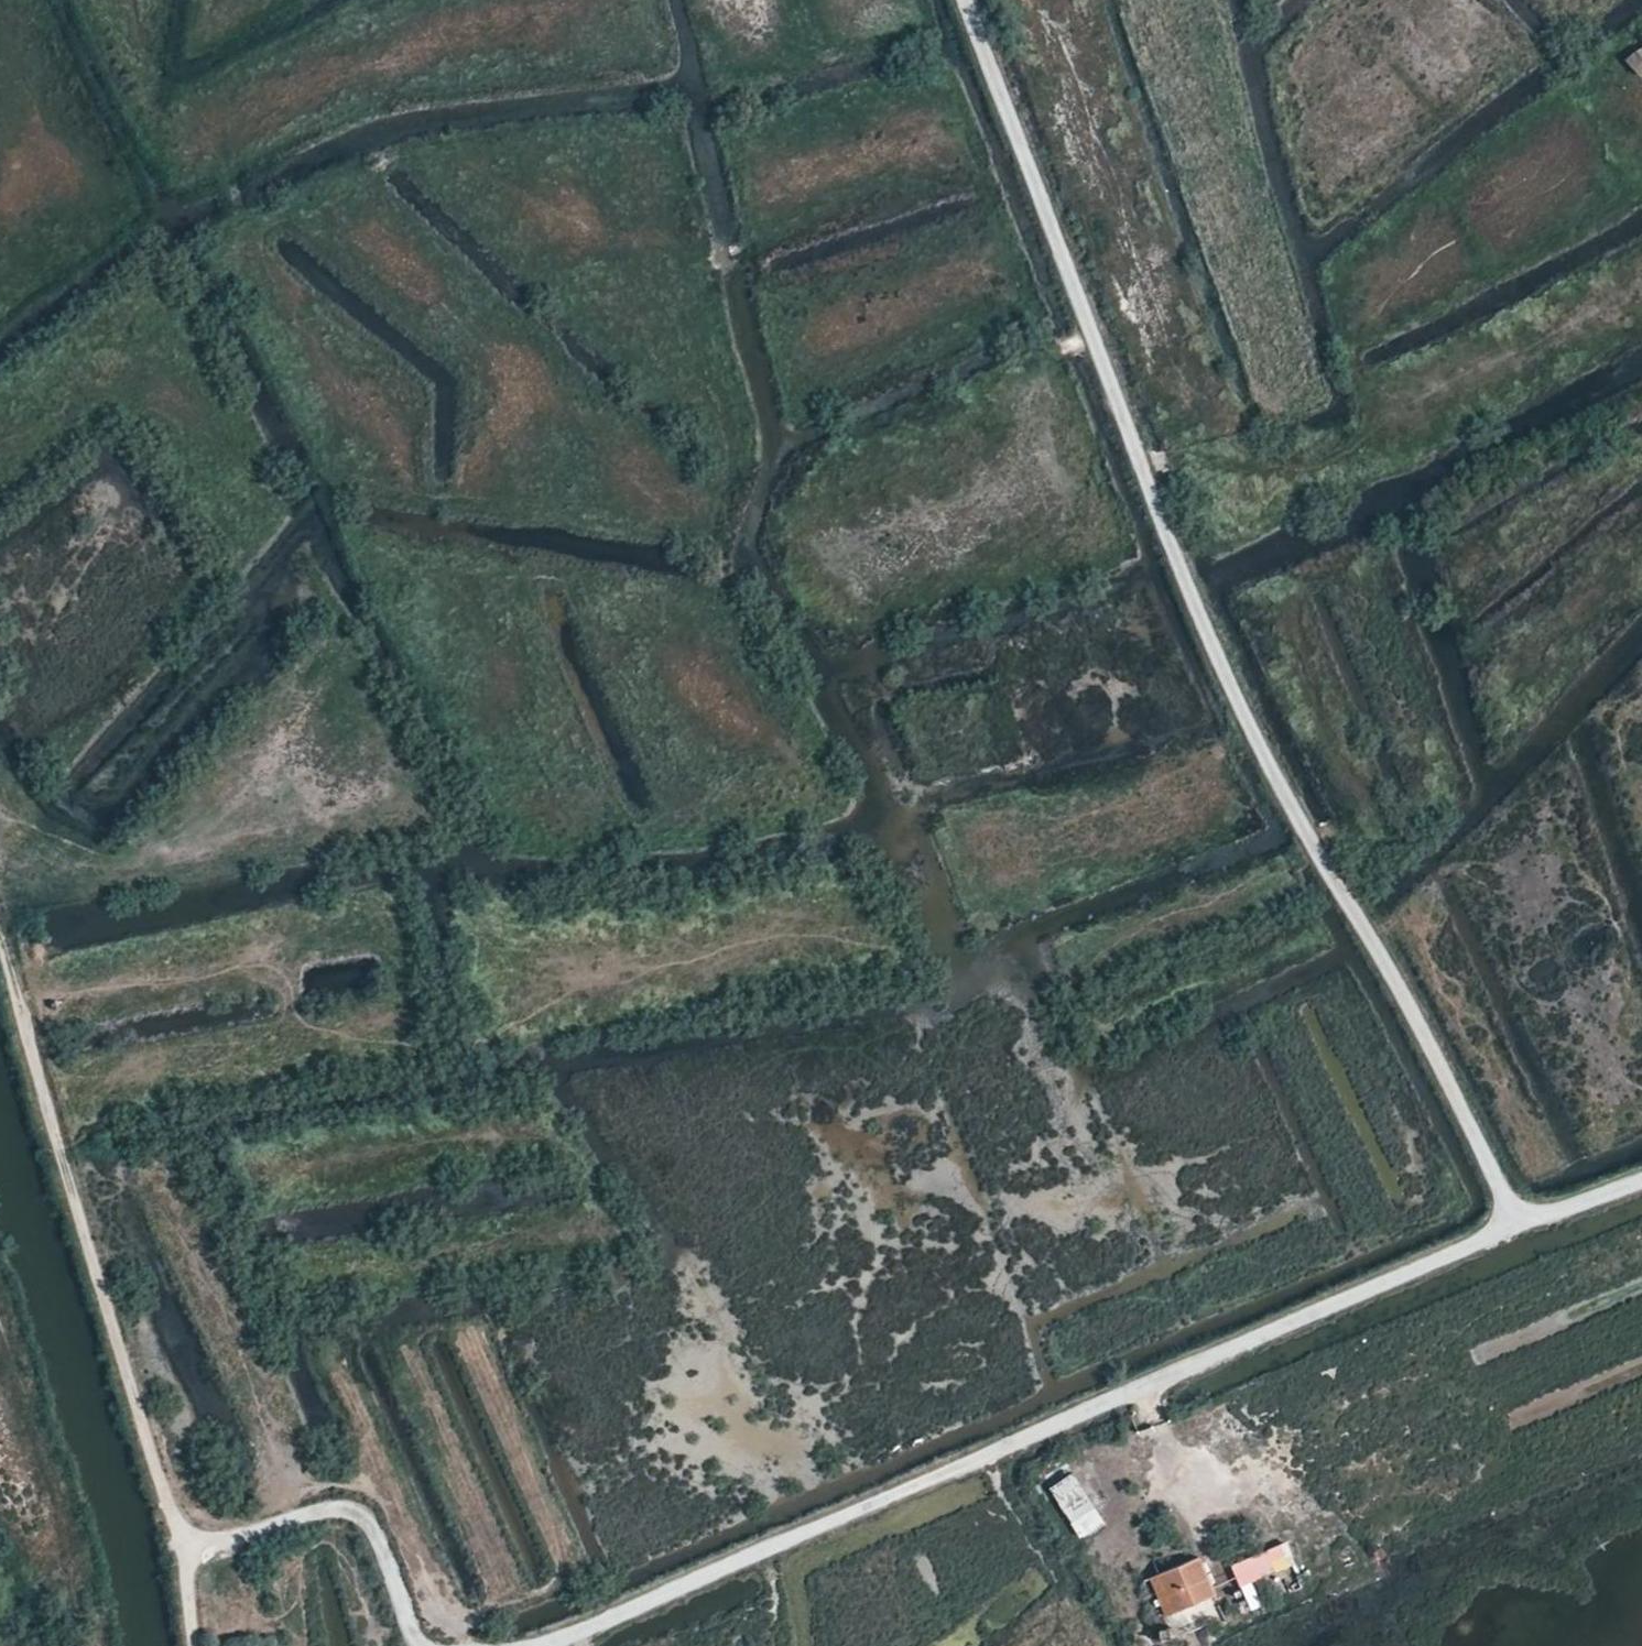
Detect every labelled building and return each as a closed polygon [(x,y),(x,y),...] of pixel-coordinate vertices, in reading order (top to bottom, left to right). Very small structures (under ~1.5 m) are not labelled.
[(1623,58),(1639,75),(1641,73),(1641,43),(1623,58)] [(1046,1480),(1068,1515),(1089,1501),(1067,1467),(1046,1480)] [(1263,1553),(1231,1566),(1237,1583),(1270,1570),(1263,1553)] [(1145,1575),(1162,1616),(1209,1595),(1192,1555),(1145,1575)]
